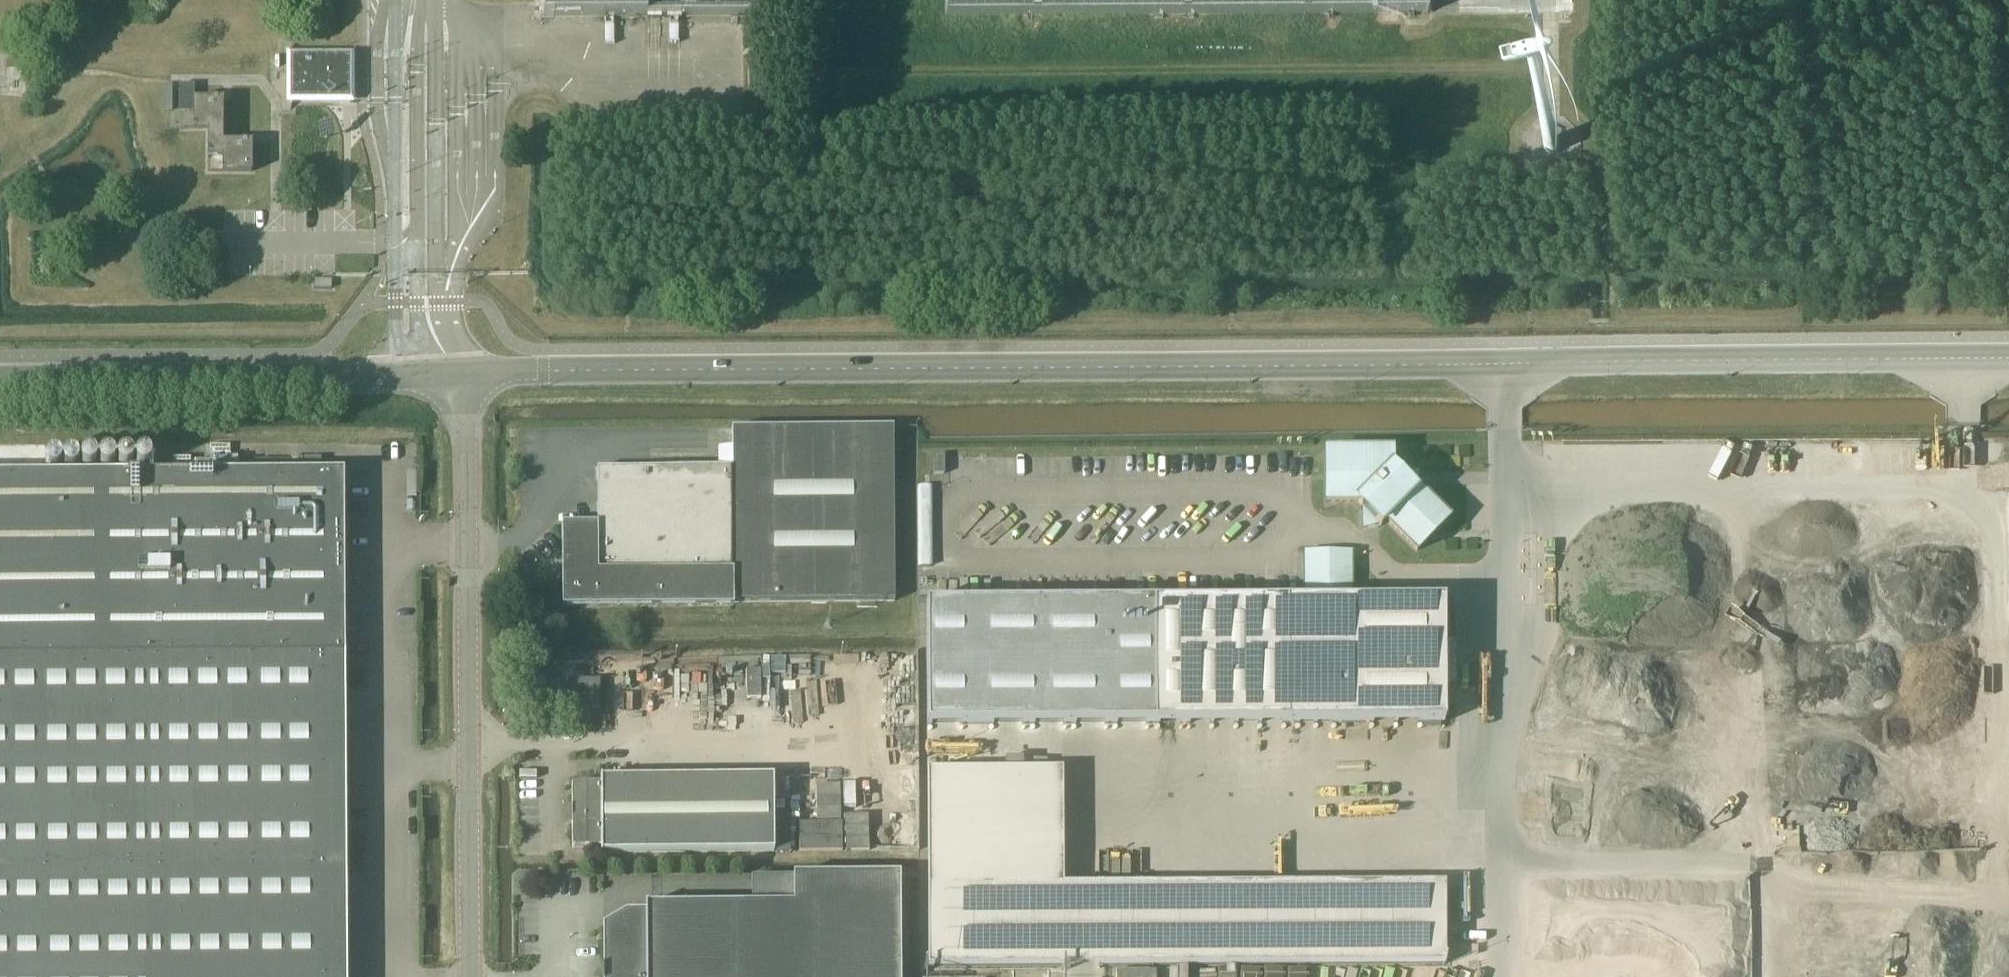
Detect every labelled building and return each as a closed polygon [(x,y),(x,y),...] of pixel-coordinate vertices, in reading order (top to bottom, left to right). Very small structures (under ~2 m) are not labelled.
[(544,17),(765,16),(765,0),(544,0),(544,17)] [(946,15),(1428,12),(1428,11),(1431,11),(1431,0),(946,0),(946,15)] [(319,59),(291,59),(290,99),(336,98),(337,89),(345,89),(350,83),(350,64),(345,59),(334,59),(334,55),(319,55),(319,59)] [(251,171),(252,142),(222,141),(223,99),(194,98),(194,84),(180,84),(180,111),(193,112),(193,128),(208,128),(208,154),(223,155),(223,170),(251,171)] [(163,87),(163,113),(172,113),(171,87),(163,87)] [(316,291),(331,291),(331,282),(316,282),(316,291)] [(732,428),(732,429),(732,468),(598,469),(599,523),(593,523),(593,528),(566,528),(567,603),(894,601),(893,428),(732,428)] [(1449,519),(1418,488),(1415,490),(1415,489),(1415,472),(1403,472),(1400,475),(1398,473),(1393,467),(1393,450),(1327,451),(1327,503),(1358,502),(1364,508),(1364,507),(1366,509),(1363,512),(1363,524),(1380,524),(1382,526),(1387,520),(1418,551),(1449,519)] [(936,473),(946,473),(946,455),(935,455),(936,473)] [(0,473),(0,976),(346,976),(343,471),(290,471),(290,460),(256,460),(256,471),(0,473)] [(920,484),(921,565),(935,565),(934,484),(920,484)] [(1155,602),(927,603),(928,725),(1156,723),(1442,722),(1445,722),(1445,683),(1457,683),(1457,639),(1445,639),(1445,600),(1423,600),(1417,600),(1370,601),(1352,601),(1352,592),(1351,553),(1307,553),(1307,601),(1155,602)] [(749,657),(750,695),(766,695),(765,672),(791,671),(790,656),(749,657)] [(565,711),(602,711),(602,678),(565,679),(565,711)] [(1064,769),(929,770),(930,965),(1447,963),(1446,883),(1065,884),(1064,769)] [(601,848),(601,853),(773,851),(773,777),(600,779),(601,784),(572,784),(572,848),(601,848)] [(803,804),(802,847),(847,848),(848,805),(803,804)] [(653,904),(648,904),(648,903),(645,903),(645,911),(627,912),(604,925),(604,967),(603,967),(603,976),(899,976),(898,873),(793,874),(793,903),(653,904)]
